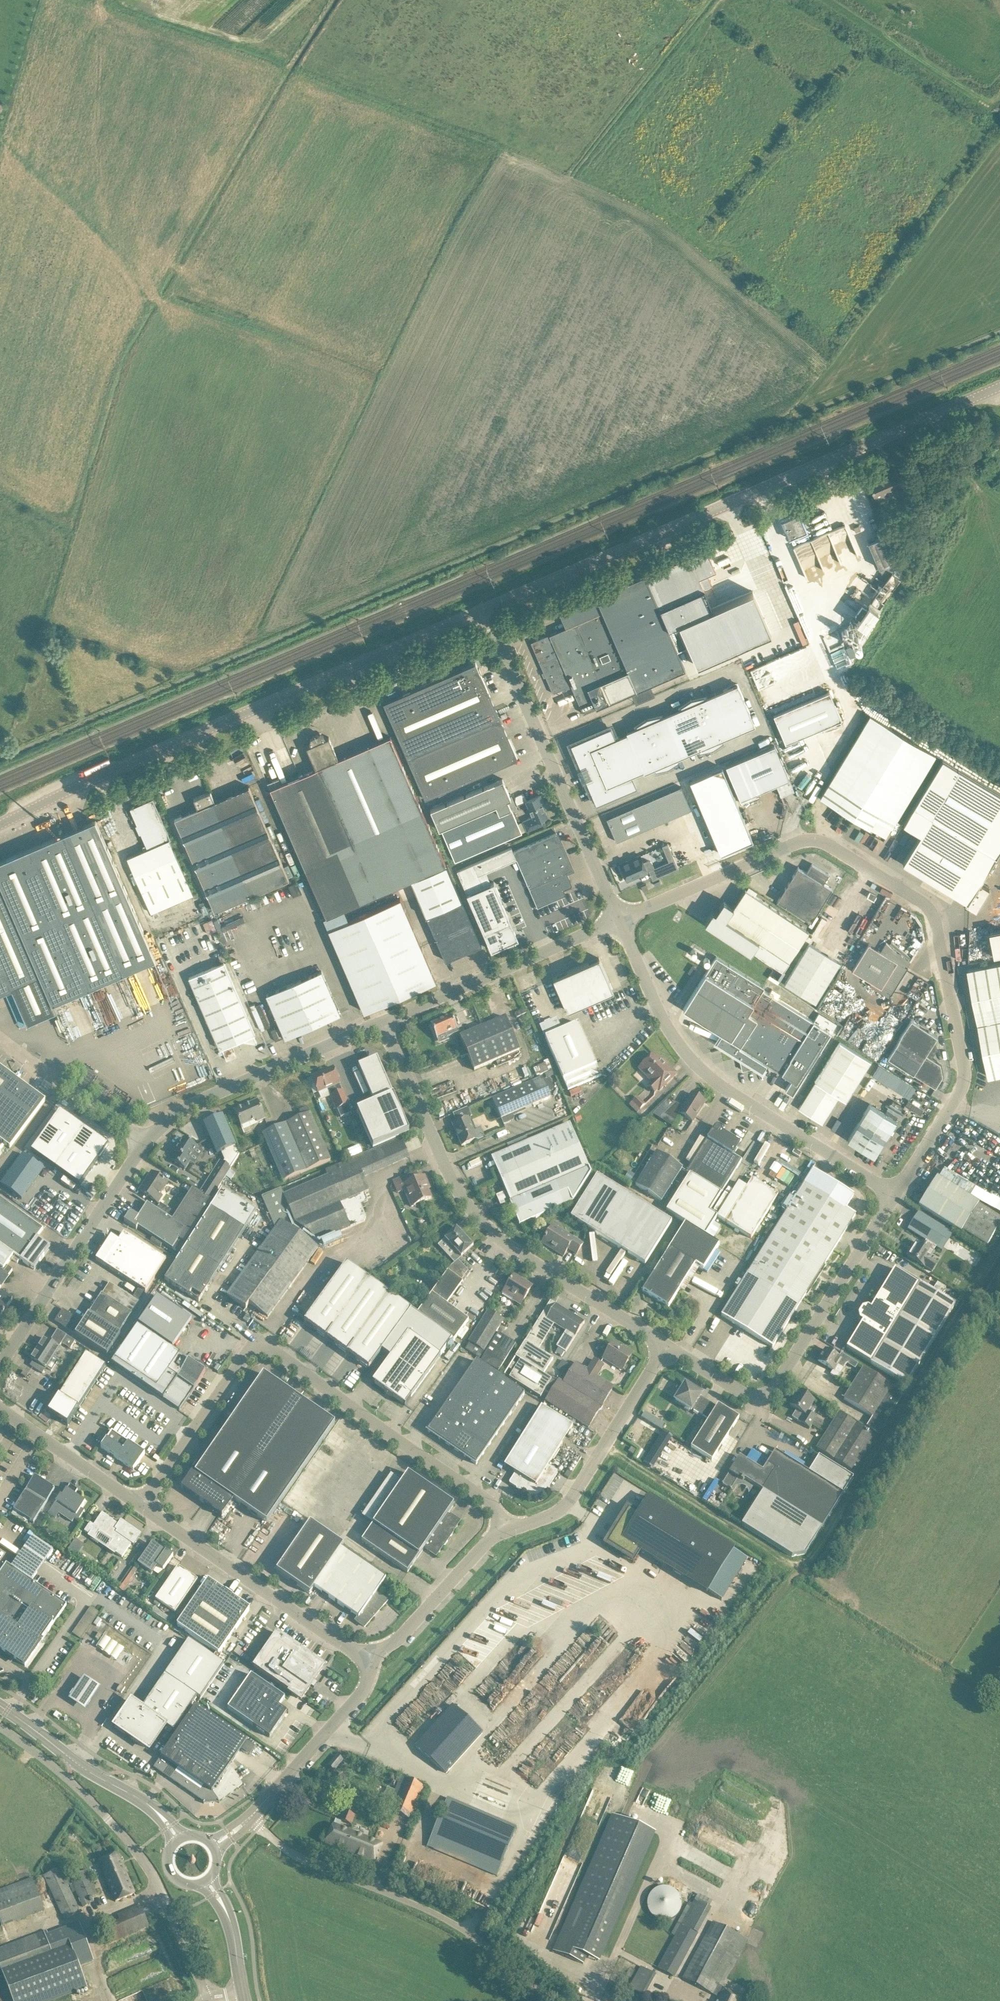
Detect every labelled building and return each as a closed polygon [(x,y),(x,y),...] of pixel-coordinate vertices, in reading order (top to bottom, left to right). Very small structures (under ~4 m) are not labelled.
[(903,490),(895,470),(869,481),(875,497),(876,497),(877,499),(880,500),(884,499),(885,496),(884,493),(893,490),(894,493),(903,490)] [(880,508),(874,511),(877,517),(883,515),(880,508)] [(781,520),(789,538),(807,530),(799,512),(798,512),(782,519),(781,519),(781,520)] [(805,575),(858,554),(846,524),(793,546),(805,575)] [(884,534),(868,541),(879,566),(895,559),(884,534)] [(659,578),(692,668),(731,654),(699,564),(659,578)] [(861,604),(856,611),(855,613),(860,616),(856,622),(865,628),(870,620),(904,573),(895,567),(887,579),(867,607),(861,604)] [(684,668),(644,574),(595,595),(596,596),(568,608),(574,623),(531,642),(553,692),(562,688),(563,690),(567,688),(566,687),(571,685),(583,712),(684,668)] [(866,631),(851,620),(846,627),(861,638),(866,631)] [(852,644),(845,647),(850,657),(856,655),(852,644)] [(475,662),(468,665),(383,702),(408,759),(415,775),(425,798),(517,758),(480,673),(481,673),(479,667),(478,668),(475,662)] [(716,692),(725,713),(746,704),(737,683),(716,692)] [(829,690),(774,714),(785,742),(820,728),(821,727),(822,729),(821,729),(821,730),(841,723),(840,719),(841,719),(835,703),(829,690)] [(691,698),(702,723),(725,713),(716,692),(704,697),(704,695),(691,697),(691,698)] [(671,711),(680,732),(702,723),(691,698),(680,705),(681,707),(671,711)] [(746,704),(725,713),(734,733),(755,724),(746,704)] [(647,716),(657,741),(680,732),(671,711),(660,716),(659,713),(647,716)] [(734,733),(725,713),(702,723),(712,747),(723,740),(722,738),(734,733)] [(820,796),(844,811),(885,836),(935,754),(870,714),(820,796)] [(626,730),(627,732),(635,751),(657,741),(647,716),(646,716),(636,724),(637,726),(626,730)] [(699,750),(712,747),(702,723),(680,732),(689,752),(699,748),(699,750)] [(627,732),(615,737),(611,726),(605,728),(605,727),(605,728),(596,732),(596,731),(595,732),(586,736),(585,736),(586,736),(577,740),(576,740),(570,743),(573,748),(572,749),(573,749),(577,758),(576,758),(576,759),(577,759),(581,768),(580,769),(581,768),(583,773),(635,751),(627,732)] [(679,759),(678,757),(689,752),(680,732),(657,741),(668,766),(679,759)] [(428,824),(390,736),(338,758),(329,736),(325,738),(325,736),(323,734),(320,733),(318,734),(313,736),(311,737),(310,740),(310,743),(311,744),(306,746),(316,768),(271,788),(308,876),(324,915),(445,863),(428,824)] [(668,766),(657,741),(635,751),(643,770),(644,772),(654,767),(655,769),(668,766)] [(774,745),(726,765),(735,788),(741,803),(759,795),(756,796),(755,793),(789,778),(774,745)] [(583,773),(585,777),(583,778),(584,779),(585,778),(589,787),(589,788),(590,788),(593,797),(593,798),(594,797),(596,803),(602,800),(602,801),(603,801),(602,800),(611,796),(611,797),(612,797),(612,796),(621,792),(621,793),(622,793),(621,792),(630,788),(631,789),(631,788),(636,786),(632,775),(643,770),(635,751),(583,773)] [(971,906),(976,909),(989,888),(979,882),(999,848),(999,795),(942,759),(903,822),(920,833),(903,862),(967,901),(966,903),(971,906)] [(722,767),(689,781),(689,782),(690,781),(692,785),(693,785),(696,792),(694,793),(695,793),(727,779),(722,767)] [(439,830),(442,828),(456,860),(522,832),(511,807),(516,805),(511,796),(510,796),(502,778),(488,784),(430,809),(439,830)] [(727,779),(695,793),(695,794),(696,793),(699,800),(698,801),(700,804),(699,805),(732,791),(727,779)] [(214,800),(210,791),(193,798),(198,808),(174,818),(215,912),(289,880),(249,786),(214,800)] [(681,786),(606,818),(616,841),(691,808),(681,786)] [(732,791),(699,805),(699,806),(700,805),(702,809),(703,809),(706,816),(705,817),(738,804),(732,791)] [(544,808),(546,808),(540,794),(526,800),(532,816),(523,820),(527,830),(545,822),(543,817),(547,815),(544,808)] [(148,848),(127,857),(152,913),(194,894),(170,841),(171,840),(153,798),(130,808),(137,824),(136,824),(139,832),(141,832),(148,848)] [(738,804),(705,817),(705,818),(706,817),(709,824),(709,825),(710,828),(709,829),(743,815),(738,804)] [(743,815),(709,829),(710,830),(711,829),(715,840),(715,841),(715,842),(717,841),(720,848),(719,849),(721,853),(742,844),(752,840),(752,841),(753,840),(743,815)] [(4,991),(12,988),(27,1023),(49,1013),(56,1010),(53,1003),(156,958),(96,821),(96,819),(64,833),(61,834),(43,842),(30,848),(0,861),(0,993),(4,991)] [(565,872),(572,869),(556,832),(514,850),(530,889),(566,874),(565,872)] [(660,865),(664,875),(678,868),(667,843),(662,845),(669,861),(660,865)] [(620,863),(627,880),(647,871),(647,870),(654,867),(652,862),(650,860),(648,860),(646,860),(643,861),(640,854),(621,863),(620,863)] [(474,863),(457,871),(467,893),(491,950),(518,938),(494,881),(490,883),(485,871),(479,874),(474,863)] [(824,882),(829,873),(811,863),(806,871),(798,866),(777,900),(811,921),(832,887),(824,882)] [(426,915),(445,960),(481,945),(479,940),(462,899),(446,864),(411,879),(426,915)] [(566,874),(530,889),(545,925),(573,913),(562,888),(568,885),(569,881),(566,874)] [(808,931),(778,911),(745,888),(733,906),(723,899),(715,912),(712,910),(705,922),(750,952),(752,949),(753,950),(775,965),(783,970),(808,931)] [(364,1011),(436,980),(400,897),(328,928),(364,1011)] [(240,917),(220,924),(217,918),(211,920),(216,933),(208,936),(211,943),(227,938),(224,929),(242,922),(240,917)] [(835,945),(847,950),(859,925),(847,920),(835,945)] [(985,928),(989,954),(999,952),(999,926),(985,928)] [(887,943),(885,940),(884,941),(885,942),(880,950),(868,943),(852,969),(891,993),(890,994),(907,967),(911,960),(900,954),(901,954),(897,952),(894,949),(892,947),(889,945),(887,943)] [(840,962),(809,943),(784,983),(815,1002),(840,962)] [(716,1041),(724,1046),(738,1055),(742,1070),(757,1066),(762,1070),(766,1063),(791,1079),(785,1089),(793,1093),(831,1032),(763,989),(764,986),(716,956),(683,1008),(721,1032),(716,1041)] [(599,957),(553,977),(567,1010),(613,990),(599,957)] [(255,1033),(254,1032),(224,962),(189,977),(220,1048),(222,1048),(227,1059),(230,1055),(232,1056),(234,1054),(232,1053),(234,1051),(231,1043),(243,1038),(245,1041),(256,1043),(257,1042),(253,1034),(255,1033)] [(990,1076),(999,1074),(999,962),(968,969),(990,1076)] [(266,994),(285,1037),(340,1013),(321,970),(266,994)] [(266,1017),(257,992),(247,996),(256,1021),(266,1017)] [(458,1033),(451,1016),(431,1025),(436,1038),(445,1034),(446,1038),(458,1033)] [(488,1042),(466,1052),(474,1071),(520,1051),(506,1017),(482,1027),(488,1042)] [(557,1019),(540,1026),(568,1090),(601,1076),(578,1023),(561,1030),(557,1019)] [(913,1073),(914,1071),(937,1085),(942,1075),(940,1063),(931,1058),(937,1048),(935,1041),(934,1040),(937,1035),(911,1019),(888,1057),(913,1073)] [(266,1020),(260,1023),(268,1041),(274,1038),(266,1020)] [(460,1037),(466,1052),(488,1042),(482,1027),(460,1037)] [(839,1096),(845,1100),(871,1060),(840,1041),(798,1107),(822,1122),(839,1096)] [(674,1076),(653,1055),(641,1067),(655,1081),(649,1086),(655,1092),(659,1089),(660,1090),(674,1076)] [(374,1104),(357,1111),(373,1149),(409,1133),(377,1059),(359,1067),(374,1104)] [(548,1078),(552,1077),(546,1063),(532,1068),(535,1076),(540,1074),(545,1088),(551,1086),(548,1078)] [(10,1148),(46,1100),(46,1099),(45,1100),(0,1067),(0,1140),(10,1148)] [(333,1068),(312,1078),(319,1093),(328,1089),(331,1096),(332,1096),(331,1097),(337,1110),(338,1110),(341,1118),(352,1113),(348,1105),(349,1104),(343,1091),(339,1084),(340,1084),(333,1068)] [(502,1120),(543,1102),(534,1082),(493,1100),(502,1120)] [(683,1108),(675,1103),(664,1114),(675,1121),(680,1114),(693,1122),(705,1102),(692,1094),(683,1108)] [(641,1109),(632,1100),(629,1104),(637,1113),(641,1109)] [(265,1119),(258,1103),(245,1109),(244,1107),(234,1111),(241,1127),(256,1120),(257,1123),(265,1119)] [(869,1103),(847,1138),(874,1154),(895,1119),(869,1103)] [(458,1123),(452,1125),(462,1146),(485,1136),(480,1125),(475,1128),(470,1116),(473,1115),(469,1105),(452,1112),(453,1115),(454,1114),(454,1115),(458,1123)] [(302,1117),(270,1131),(263,1134),(284,1181),(330,1160),(307,1107),(299,1111),(302,1117)] [(57,1109),(28,1150),(53,1167),(81,1126),(57,1109)] [(223,1112),(203,1120),(218,1155),(237,1147),(223,1112)] [(573,1116),(576,1123),(582,1120),(579,1114),(573,1116)] [(569,1124),(492,1158),(511,1202),(510,1203),(519,1225),(573,1202),(591,1174),(569,1124)] [(81,1126),(53,1167),(77,1185),(106,1144),(81,1126)] [(733,1156),(740,1144),(720,1131),(720,1130),(720,1129),(720,1128),(719,1128),(718,1127),(717,1127),(716,1128),(715,1128),(714,1128),(686,1173),(689,1175),(666,1212),(680,1220),(701,1234),(705,1237),(717,1218),(709,1213),(742,1161),(733,1156)] [(176,1154),(172,1160),(183,1168),(185,1169),(190,1161),(188,1161),(197,1147),(184,1138),(174,1153),(176,1154)] [(802,1154),(795,1149),(792,1153),(799,1158),(802,1154)] [(22,1200),(44,1169),(23,1154),(1,1185),(22,1200)] [(661,1204),(682,1171),(657,1155),(636,1188),(661,1204)] [(369,1191),(354,1159),(325,1172),(327,1177),(283,1196),(280,1189),(262,1198),(274,1225),(280,1216),(316,1242),(317,1241),(318,1242),(365,1221),(366,1217),(360,1204),(368,1201),(365,1193),(369,1191)] [(231,1169),(220,1162),(207,1183),(217,1190),(231,1169)] [(804,1183),(721,1316),(772,1348),(855,1215),(845,1209),(853,1196),(813,1170),(804,1183)] [(152,1173),(140,1192),(157,1203),(161,1196),(159,1195),(167,1183),(152,1173)] [(407,1184),(404,1177),(393,1181),(398,1193),(404,1190),(407,1196),(409,1195),(414,1206),(431,1198),(425,1184),(427,1183),(425,1176),(407,1184)] [(597,1176),(570,1218),(645,1265),(672,1222),(597,1176)] [(918,1207),(960,1233),(962,1230),(987,1246),(999,1224),(999,1219),(978,1205),(979,1203),(937,1177),(918,1207)] [(751,1238),(778,1195),(752,1179),(725,1222),(751,1238)] [(136,1229),(138,1227),(176,1252),(182,1242),(183,1243),(211,1200),(193,1188),(172,1220),(147,1204),(138,1217),(133,1213),(129,1214),(124,1221),(136,1229)] [(211,1207),(188,1244),(222,1266),(256,1212),(222,1190),(211,1207)] [(43,1230),(0,1200),(0,1252),(11,1259),(17,1263),(20,1260),(34,1270),(50,1247),(37,1238),(43,1230)] [(642,1291),(643,1292),(668,1308),(695,1265),(703,1270),(718,1246),(719,1246),(705,1237),(701,1234),(680,1220),(666,1212),(684,1223),(684,1224),(642,1291)] [(953,1234),(918,1212),(908,1229),(942,1251),(953,1234)] [(227,1295),(246,1309),(249,1304),(268,1318),(318,1249),(313,1245),(316,1242),(280,1216),(274,1225),(275,1229),(227,1295)] [(542,1243),(563,1256),(568,1249),(576,1254),(583,1244),(553,1225),(542,1243)] [(458,1260),(472,1248),(473,1246),(458,1230),(456,1228),(444,1239),(438,1245),(451,1258),(454,1255),(458,1260)] [(166,1260),(124,1233),(119,1241),(111,1236),(96,1260),(103,1265),(139,1288),(145,1292),(166,1260)] [(933,1253),(917,1242),(907,1257),(924,1268),(924,1267),(932,1272),(936,1264),(929,1260),(933,1253)] [(164,1280),(183,1292),(199,1302),(222,1266),(188,1244),(164,1280)] [(12,1270),(6,1266),(11,1259),(0,1252),(0,1288),(12,1270)] [(455,1263),(446,1271),(447,1273),(417,1315),(452,1341),(453,1342),(468,1321),(447,1305),(472,1270),(470,1273),(458,1260),(454,1255),(451,1258),(455,1263)] [(346,1264),(318,1303),(342,1320),(370,1281),(346,1264)] [(955,1305),(933,1292),(919,1284),(895,1269),(870,1308),(868,1307),(862,1308),(858,1315),(859,1320),(862,1322),(846,1349),(870,1363),(870,1364),(906,1386),(955,1305)] [(521,1280),(514,1275),(502,1294),(520,1305),(531,1288),(520,1281),(521,1280)] [(391,1296),(370,1281),(342,1320),(328,1339),(349,1354),(391,1296)] [(133,1298),(124,1292),(109,1283),(89,1314),(119,1334),(132,1314),(139,1302),(138,1301),(133,1298)] [(145,1292),(139,1288),(133,1298),(138,1301),(145,1292)] [(1,1292),(0,1292),(0,1318),(12,1300),(1,1292)] [(391,1296),(349,1354),(369,1369),(411,1311),(391,1296)] [(191,1395),(194,1389),(177,1378),(188,1362),(179,1356),(180,1354),(172,1349),(192,1321),(183,1315),(157,1297),(138,1325),(111,1363),(179,1410),(190,1395),(191,1395)] [(504,1374),(509,1378),(520,1360),(543,1374),(553,1359),(537,1349),(554,1323),(566,1331),(556,1347),(558,1348),(565,1352),(565,1353),(584,1322),(583,1323),(555,1305),(556,1304),(555,1304),(550,1301),(504,1374)] [(304,1322),(328,1339),(342,1320),(318,1303),(304,1322)] [(63,1309),(55,1322),(105,1355),(119,1334),(89,1314),(83,1323),(63,1309)] [(470,1342),(465,1349),(478,1357),(477,1358),(498,1371),(515,1344),(496,1332),(503,1320),(488,1310),(469,1342),(470,1342)] [(390,1358),(373,1381),(372,1382),(374,1383),(385,1391),(384,1392),(392,1398),(393,1397),(403,1404),(403,1405),(405,1406),(406,1405),(441,1357),(452,1341),(417,1315),(416,1315),(411,1311),(382,1351),(390,1358)] [(34,1361),(31,1366),(42,1374),(46,1369),(51,1372),(58,1361),(53,1358),(59,1348),(62,1344),(67,1336),(58,1330),(50,1342),(45,1339),(31,1359),(34,1361)] [(75,1342),(70,1349),(78,1354),(83,1347),(75,1342)] [(622,1370),(632,1354),(625,1349),(624,1351),(613,1343),(603,1359),(622,1370)] [(558,1348),(555,1353),(562,1357),(565,1352),(558,1348)] [(837,1379),(847,1363),(825,1350),(818,1361),(833,1371),(830,1374),(837,1379)] [(75,1407),(102,1364),(86,1354),(59,1396),(75,1407)] [(509,1378),(540,1397),(551,1379),(543,1374),(520,1360),(509,1378)] [(594,1360),(587,1371),(597,1377),(603,1366),(594,1360)] [(177,1378),(194,1389),(205,1374),(188,1362),(177,1378)] [(462,1382),(486,1399),(500,1378),(476,1362),(462,1382)] [(613,1387),(597,1377),(587,1371),(576,1363),(563,1383),(558,1380),(545,1400),(588,1427),(599,1410),(600,1410),(600,1409),(602,1406),(603,1406),(602,1405),(613,1387)] [(904,1394),(863,1368),(844,1399),(873,1417),(867,1427),(878,1434),(904,1394)] [(181,1488),(204,1504),(222,1517),(233,1500),(266,1523),(335,1424),(263,1374),(202,1463),(200,1461),(181,1488)] [(486,1399),(510,1415),(524,1395),(500,1378),(486,1399)] [(479,1409),(486,1399),(462,1382),(455,1392),(479,1409)] [(683,1387),(675,1400),(691,1411),(692,1409),(708,1420),(716,1407),(700,1397),(701,1394),(685,1384),(683,1387)] [(472,1419),(479,1409),(455,1392),(448,1402),(472,1419)] [(814,1401),(799,1392),(790,1406),(796,1410),(792,1417),(809,1428),(815,1418),(807,1413),(814,1401)] [(503,1425),(510,1415),(486,1399),(479,1409),(503,1425)] [(466,1428),(472,1419),(448,1402),(441,1412),(466,1428)] [(708,1420),(691,1448),(712,1461),(739,1418),(718,1405),(716,1407),(708,1420)] [(515,1473),(509,1482),(509,1483),(510,1484),(516,1488),(517,1488),(518,1488),(518,1487),(521,1489),(521,1490),(521,1491),(522,1492),(529,1496),(530,1496),(531,1497),(532,1497),(533,1498),(534,1498),(535,1498),(536,1498),(538,1498),(539,1497),(540,1497),(541,1497),(542,1496),(543,1495),(544,1494),(545,1493),(546,1491),(546,1490),(546,1489),(548,1485),(548,1486),(549,1486),(550,1485),(557,1473),(558,1473),(558,1472),(557,1472),(557,1471),(548,1466),(573,1427),(541,1407),(504,1466),(515,1473)] [(472,1419),(496,1435),(503,1425),(479,1409),(472,1419)] [(459,1438),(466,1428),(441,1412),(435,1422),(447,1430),(459,1438)] [(641,1417),(641,1418),(642,1418),(662,1431),(665,1425),(645,1412),(641,1417)] [(873,1435),(838,1414),(817,1449),(833,1459),(851,1470),(873,1435)] [(490,1445),(496,1435),(472,1419),(466,1428),(490,1445)] [(440,1440),(447,1430),(435,1422),(428,1432),(440,1440)] [(483,1455),(490,1445),(466,1428),(459,1438),(471,1447),(483,1455)] [(440,1440),(452,1448),(459,1438),(447,1430),(440,1440)] [(145,1454),(112,1431),(101,1448),(133,1471),(145,1454)] [(459,1438),(452,1448),(464,1456),(471,1447),(459,1438)] [(483,1455),(471,1447),(464,1456),(476,1465),(483,1455)] [(784,1457),(776,1452),(775,1451),(775,1452),(767,1464),(762,1471),(739,1457),(722,1484),(731,1490),(738,1479),(750,1487),(752,1485),(762,1491),(741,1525),(792,1557),(806,1554),(822,1529),(843,1494),(853,1478),(819,1457),(809,1472),(784,1457)] [(363,1542),(378,1553),(407,1573),(424,1548),(426,1549),(425,1550),(436,1557),(443,1546),(444,1547),(454,1532),(461,1521),(450,1514),(449,1515),(448,1514),(454,1505),(408,1474),(363,1542)] [(35,1477),(13,1510),(33,1523),(55,1489),(35,1477)] [(60,1495),(54,1505),(61,1509),(58,1513),(72,1522),(74,1519),(78,1521),(84,1512),(81,1509),(86,1501),(78,1496),(76,1499),(73,1497),(77,1490),(70,1485),(62,1497),(60,1495)] [(638,1550),(641,1552),(707,1593),(708,1592),(733,1551),(734,1550),(648,1497),(639,1513),(637,1515),(628,1510),(617,1529),(614,1527),(613,1526),(610,1532),(613,1534),(607,1544),(632,1559),(638,1550)] [(134,1545),(141,1534),(121,1520),(118,1524),(102,1513),(94,1525),(90,1523),(84,1531),(95,1539),(100,1532),(112,1541),(108,1547),(122,1557),(131,1544),(134,1545)] [(310,1594),(314,1588),(341,1548),(343,1545),(310,1523),(276,1571),(310,1594)] [(75,1540),(68,1552),(74,1556),(82,1545),(75,1540)] [(153,1545),(139,1564),(152,1572),(156,1566),(163,1571),(173,1556),(166,1551),(164,1553),(153,1545)] [(341,1548),(314,1588),(358,1618),(356,1621),(364,1627),(374,1616),(373,1614),(377,1610),(378,1611),(387,1602),(387,1601),(376,1593),(386,1579),(341,1548)] [(25,1666),(53,1625),(53,1626),(67,1606),(6,1564),(0,1573),(0,1649),(25,1666)] [(155,1600),(175,1613),(197,1581),(178,1567),(155,1600)] [(133,1568),(118,1590),(122,1593),(129,1583),(137,1571),(133,1568)] [(219,1654),(220,1653),(250,1609),(232,1597),(226,1592),(208,1580),(177,1625),(177,1626),(218,1654),(219,1654)] [(80,1638),(99,1612),(91,1607),(72,1633),(80,1638)] [(104,1636),(99,1633),(95,1639),(100,1642),(104,1636)] [(324,1666),(276,1633),(253,1666),(301,1700),(311,1685),(310,1685),(314,1680),(324,1666)] [(149,1749),(165,1725),(173,1731),(197,1697),(200,1699),(224,1664),(188,1640),(141,1709),(132,1702),(115,1726),(149,1749)] [(251,1675),(228,1709),(270,1738),(284,1716),(283,1715),(285,1712),(288,1714),(289,1713),(279,1707),(285,1698),(251,1675)] [(101,1689),(84,1678),(69,1701),(86,1713),(101,1689)] [(116,1690),(121,1693),(125,1688),(120,1684),(116,1690)] [(196,1706),(161,1757),(154,1767),(204,1802),(203,1803),(204,1804),(206,1800),(208,1801),(215,1801),(217,1800),(219,1803),(220,1803),(219,1801),(242,1784),(230,1766),(247,1741),(196,1706)] [(449,1709),(416,1746),(446,1773),(480,1736),(482,1733),(452,1706),(449,1709)] [(335,1755),(326,1766),(333,1771),(342,1760),(335,1755)] [(410,1820),(424,1787),(401,1777),(395,1792),(388,1789),(380,1807),(410,1820)] [(448,1796),(427,1846),(497,1876),(517,1828),(485,1814),(486,1813),(448,1796)] [(352,1825),(355,1815),(342,1811),(339,1821),(352,1825)] [(614,1815),(555,1952),(583,1964),(586,1957),(595,1961),(652,1831),(614,1815)] [(333,1825),(326,1844),(374,1863),(382,1845),(333,1825)] [(116,1902),(134,1894),(117,1854),(98,1862),(116,1902)] [(65,1920),(80,1913),(59,1868),(44,1875),(65,1920)] [(71,1877),(83,1907),(90,1904),(88,1899),(97,1895),(86,1871),(71,1877)] [(0,1891),(0,1925),(1,1928),(45,1912),(32,1879),(0,1891)] [(646,1915),(674,1921),(680,1891),(652,1886),(646,1915)] [(110,1942),(148,1926),(140,1907),(119,1916),(121,1921),(104,1928),(110,1942)] [(682,1978),(719,1998),(717,2000),(742,2000),(743,1998),(722,1987),(747,1940),(713,1921),(682,1978)] [(13,2000),(49,2000),(87,1987),(79,1966),(94,1961),(79,1923),(48,1935),(47,1931),(0,1948),(0,1966),(13,2000)] [(681,1925),(657,1969),(674,1978),(698,1934),(681,1925)] [(641,1967),(629,1989),(642,1995),(654,1973),(641,1967)]
